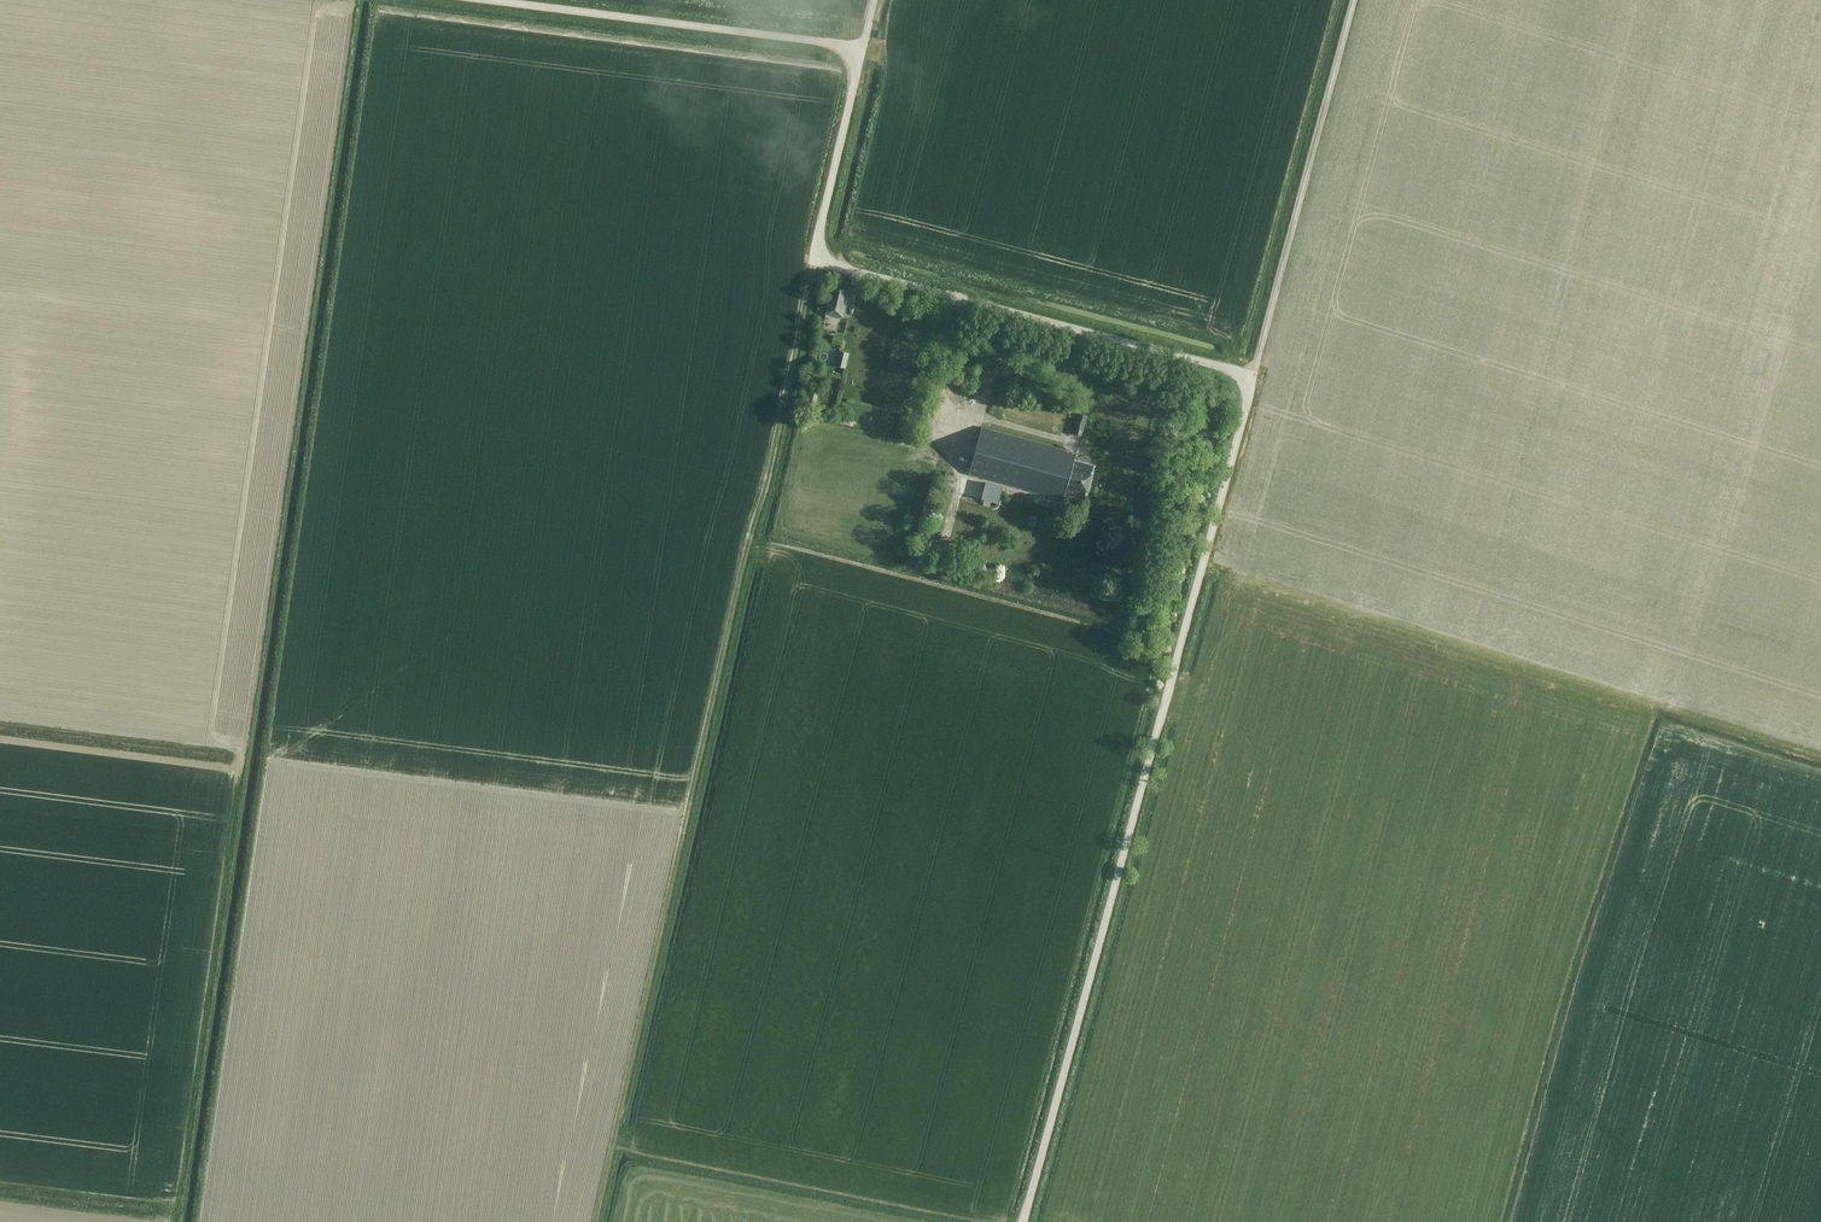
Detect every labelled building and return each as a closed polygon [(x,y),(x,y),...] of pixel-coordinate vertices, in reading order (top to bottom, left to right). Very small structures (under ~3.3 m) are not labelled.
[(849,290),(832,286),(826,313),(842,317),(849,290)] [(841,345),(842,338),(833,335),(832,342),(841,345)] [(836,366),(845,369),(849,354),(839,351),(836,366)] [(815,408),(819,390),(809,388),(805,406),(815,408)] [(1073,433),(1081,436),(1087,416),(1079,414),(1073,433)] [(1073,495),(1085,498),(1094,463),(1074,458),(1076,452),(982,427),(976,445),(969,474),(1064,499),(1064,501),(1071,503),(1073,495)] [(981,499),(997,503),(1002,486),(985,482),(981,499)]
